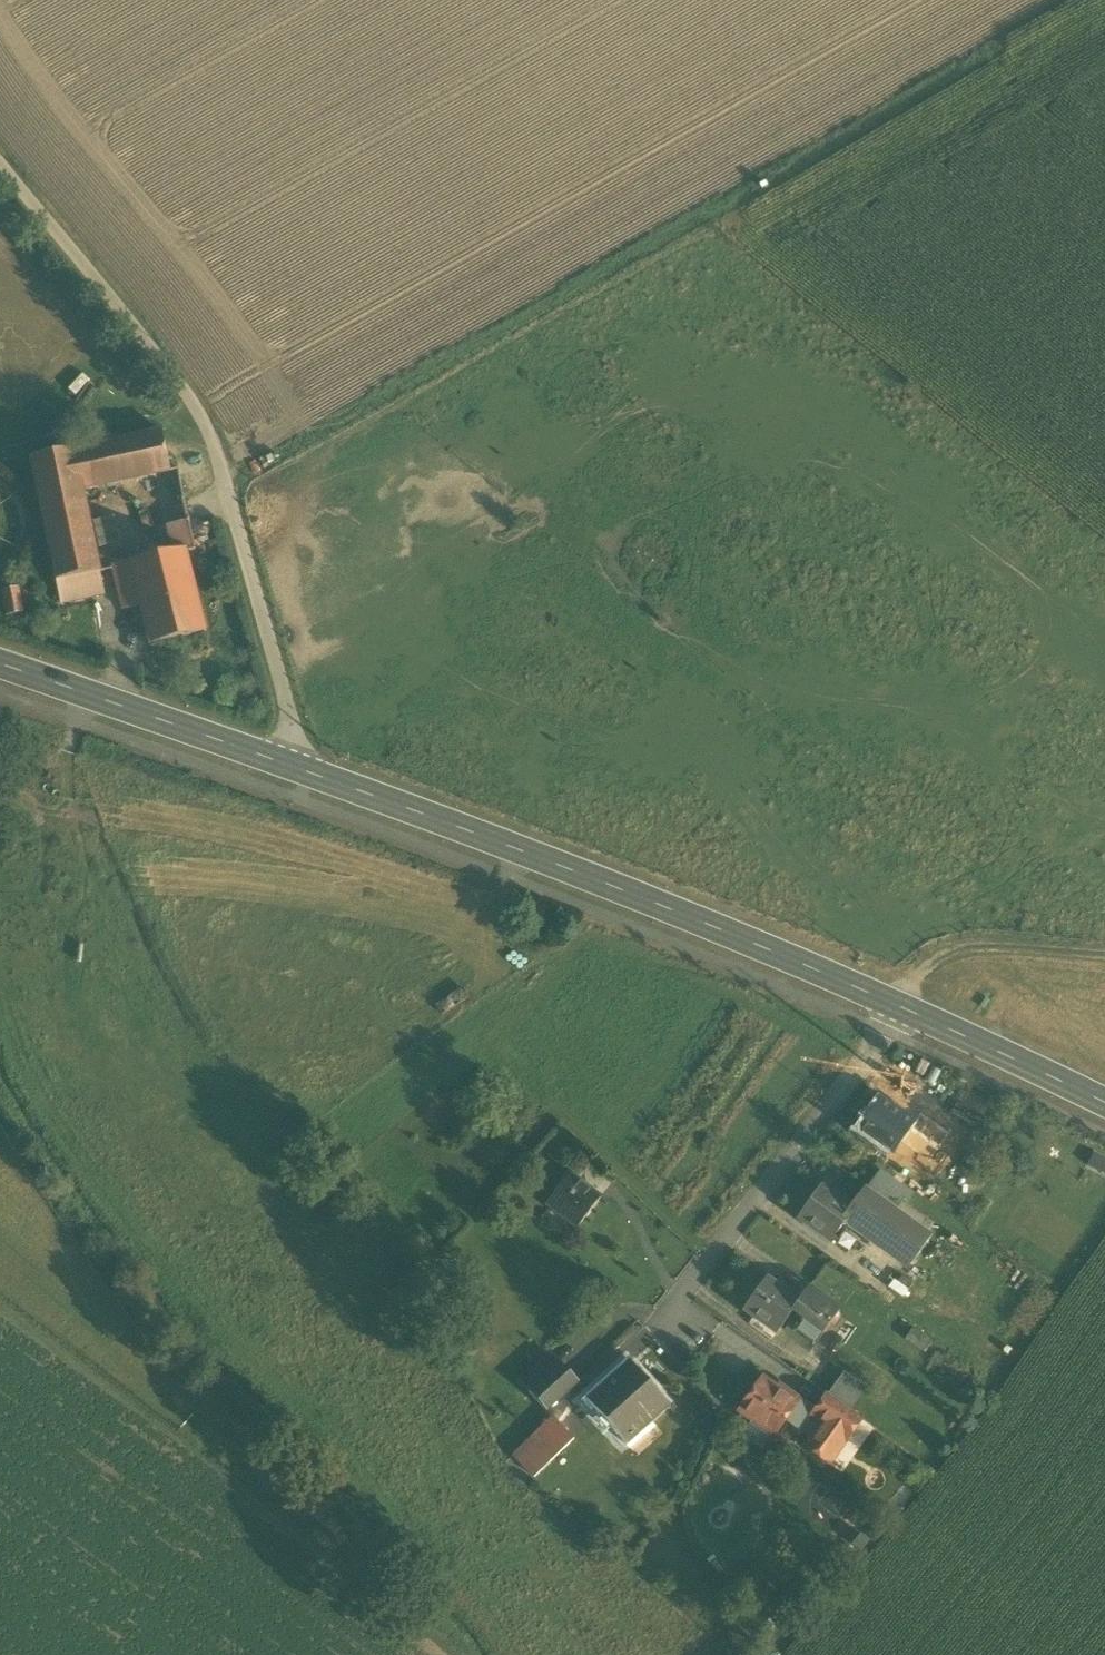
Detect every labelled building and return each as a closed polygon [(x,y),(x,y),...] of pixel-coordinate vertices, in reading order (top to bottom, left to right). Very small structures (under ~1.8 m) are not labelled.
[(162,431),(74,449),(30,459),(56,582),(60,603),(104,595),(100,573),(83,492),(171,473),(162,431)] [(174,528),(178,554),(186,552),(187,553),(195,551),(189,523),(174,528)] [(140,607),(149,645),(206,631),(187,553),(186,552),(178,554),(126,564),(127,566),(113,569),(123,611),(140,607)] [(2,592),(6,617),(23,613),(18,588),(2,592)] [(860,1131),(894,1153),(916,1120),(905,1112),(902,1116),(880,1101),(860,1131)] [(1093,1154),(1087,1167),(1104,1175),(1104,1160),(1093,1154)] [(864,1193),(925,1237),(934,1225),(905,1205),(913,1194),(880,1171),(864,1193)] [(561,1212),(579,1226),(601,1198),(591,1190),(590,1191),(570,1175),(547,1204),(560,1214),(561,1212)] [(798,1219),(831,1242),(844,1224),(855,1208),(854,1207),(844,1200),(842,1203),(820,1188),(798,1219)] [(844,1224),(904,1267),(925,1237),(864,1193),(854,1207),(855,1208),(844,1224)] [(775,1332),(791,1309),(797,1300),(785,1292),(783,1295),(761,1280),(741,1309),(775,1332)] [(806,1287),(797,1300),(791,1309),(803,1317),(796,1327),(817,1342),(839,1310),(806,1287)] [(835,1337),(846,1344),(858,1327),(846,1319),(835,1337)] [(933,1343),(912,1329),(904,1341),(925,1355),(933,1343)] [(519,1381),(529,1392),(561,1364),(551,1352),(519,1381)] [(587,1400),(627,1445),(671,1406),(630,1362),(587,1400)] [(529,1392),(546,1411),(578,1382),(561,1364),(529,1392)] [(841,1373),(826,1395),(849,1411),(864,1389),(841,1373)] [(753,1416),(774,1432),(782,1420),(799,1398),(801,1395),(790,1387),(787,1392),(763,1374),(742,1401),(756,1412),(753,1416)] [(860,1419),(849,1411),(826,1395),(815,1410),(811,1416),(822,1423),(809,1440),(807,1444),(831,1461),(860,1419)] [(815,1410),(799,1398),(782,1420),(809,1440),(822,1423),(811,1416),(815,1410)] [(774,1432),(753,1416),(743,1430),(763,1445),(774,1432)] [(513,1455),(535,1478),(574,1439),(552,1417),(513,1455)] [(778,1616),(762,1612),(757,1628),(773,1633),(778,1616)]
